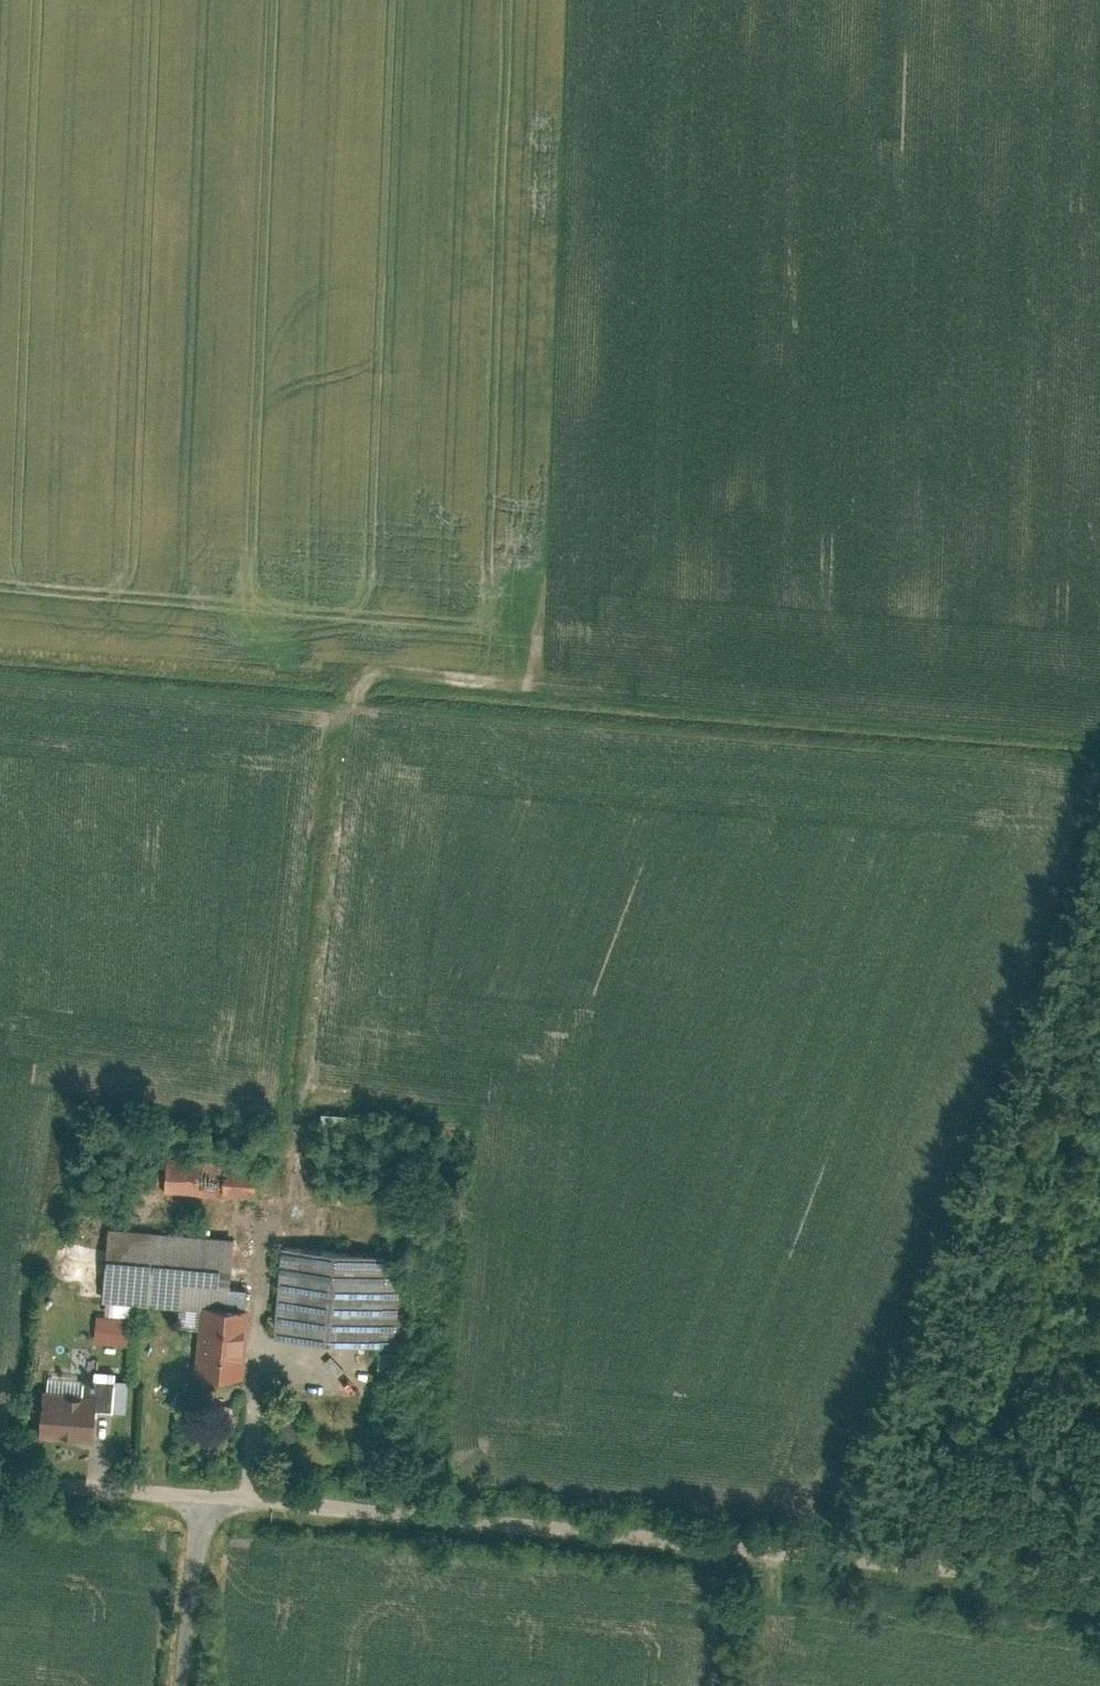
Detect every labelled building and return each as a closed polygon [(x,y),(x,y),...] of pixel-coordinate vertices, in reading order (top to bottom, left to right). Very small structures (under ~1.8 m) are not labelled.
[(230,1202),(232,1179),(176,1174),(174,1197),(230,1202)] [(235,1289),(239,1245),(116,1236),(113,1279),(235,1289)] [(407,1263),(290,1252),(282,1336),(399,1347),(407,1263)] [(243,1385),(249,1318),(213,1315),(207,1382),(243,1385)] [(110,1376),(107,1408),(121,1409),(124,1378),(110,1376)] [(96,1401),(46,1397),(42,1441),(92,1445),(96,1401)] [(276,1426),(288,1440),(297,1432),(285,1418),(276,1426)]
